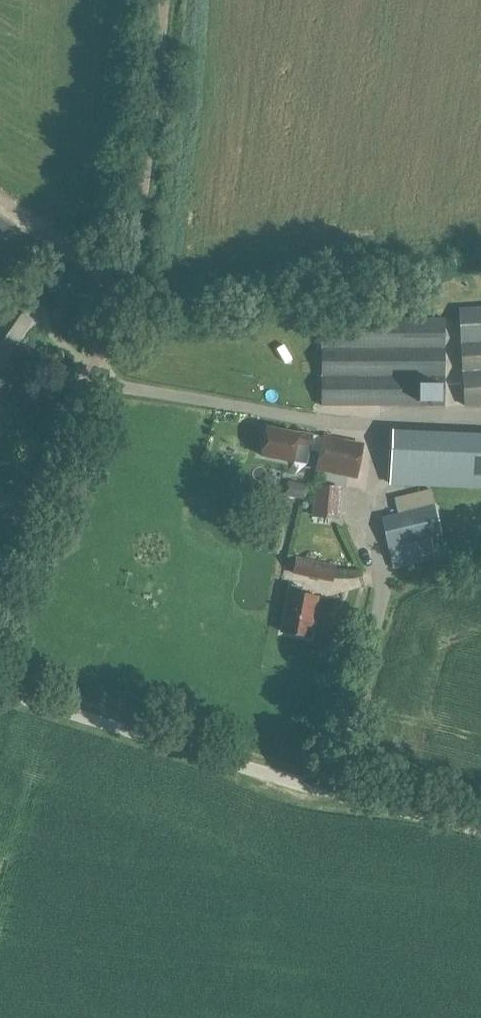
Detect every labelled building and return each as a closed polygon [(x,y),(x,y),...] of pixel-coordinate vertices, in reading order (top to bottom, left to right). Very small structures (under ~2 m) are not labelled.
[(11,225),(0,218),(0,242),(11,225)] [(480,340),(480,311),(458,313),(461,342),(480,340)] [(321,406),(444,407),(444,318),(321,318),(321,406)] [(461,342),(466,408),(480,407),(480,340),(461,342)] [(259,455),(306,464),(312,434),(297,431),(297,434),(264,428),(259,455)] [(393,430),(390,485),(396,486),(396,491),(408,491),(408,486),(480,489),(480,434),(393,430)] [(323,437),(317,470),(356,478),(363,444),(323,437)] [(341,488),(316,485),(312,515),(337,518),(341,488)] [(431,491),(396,499),(400,515),(435,506),(431,491)] [(400,515),(382,519),(389,546),(429,536),(441,534),(435,506),(400,515)] [(294,574),(332,582),(335,566),(297,558),(294,574)] [(291,584),(289,592),(288,592),(280,631),(310,636),(317,598),(302,595),(304,587),(291,584)]
